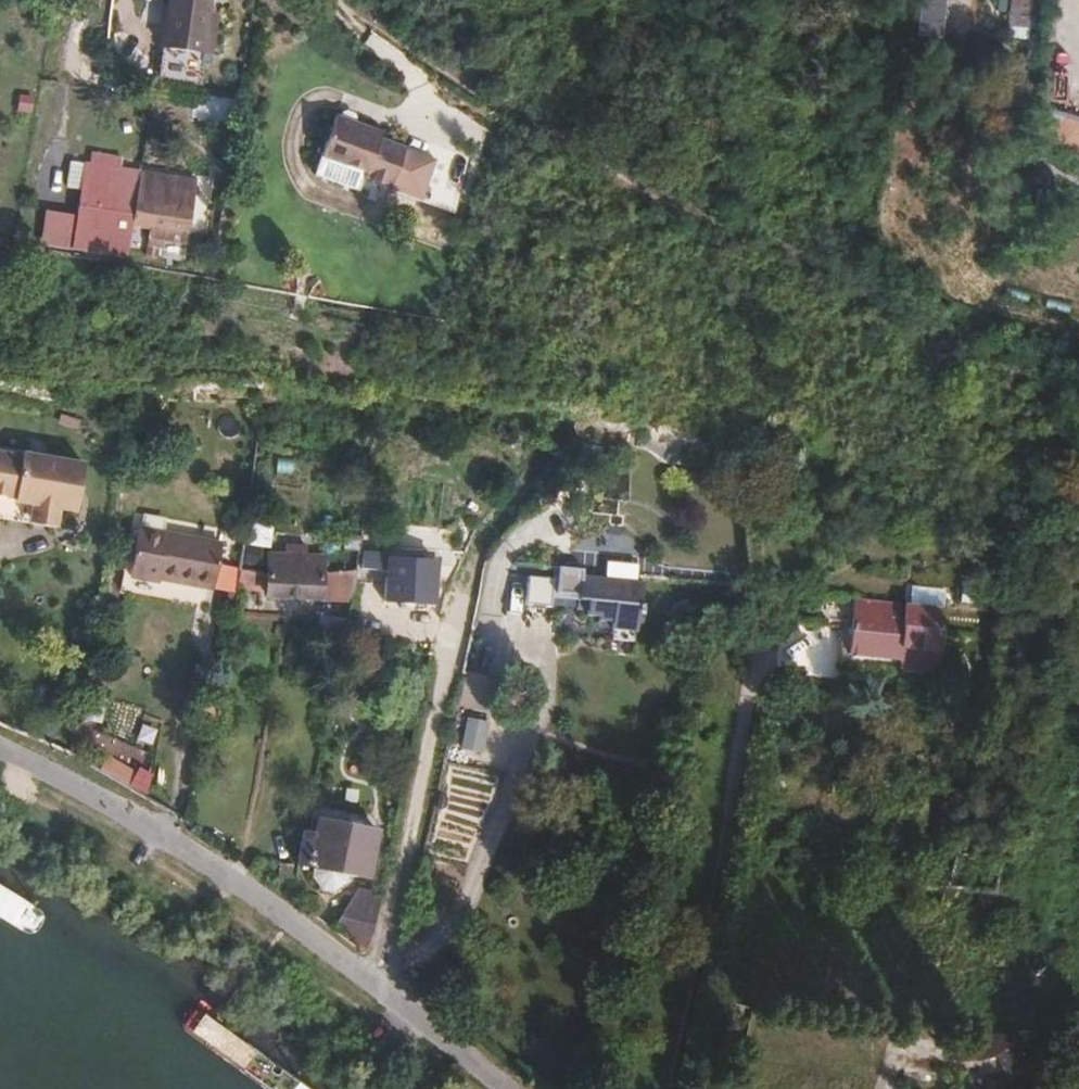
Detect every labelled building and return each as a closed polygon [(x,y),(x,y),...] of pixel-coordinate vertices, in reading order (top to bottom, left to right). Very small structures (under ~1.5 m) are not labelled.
[(159,58),(208,66),(218,0),(169,0),(159,58)] [(1030,0),(1006,0),(1005,37),(1028,38),(1030,0)] [(930,24),(947,26),(948,11),(931,9),(930,24)] [(930,24),(929,36),(946,38),(947,26),(930,24)] [(344,117),(336,114),(321,156),(366,171),(363,179),(420,200),(435,159),(380,139),(383,130),(344,117)] [(1078,149),(1078,122),(1068,118),(1060,143),(1078,149)] [(126,260),(140,175),(123,172),(125,160),(96,155),(94,167),(75,163),(71,189),(84,192),(79,217),(73,250),(126,260)] [(366,171),(321,156),(315,176),(360,192),(363,179),(366,171)] [(196,185),(140,175),(126,260),(160,267),(166,234),(187,238),(196,185)] [(73,250),(79,217),(47,211),(41,244),(73,250)] [(0,454),(0,498),(18,502),(18,505),(36,508),(32,527),(59,530),(62,512),(80,515),(89,468),(27,456),(26,459),(0,454)] [(308,475),(309,461),(275,459),(274,473),(308,475)] [(252,514),(239,593),(262,596),(266,576),(263,575),(269,548),(273,548),(277,518),(252,514)] [(213,591),(222,542),(138,526),(129,578),(159,583),(160,580),(213,591)] [(318,616),(315,634),(344,640),(357,573),(363,537),(351,537),(344,573),(325,574),(326,559),(309,559),(310,548),(291,547),(290,558),(273,557),(269,599),(339,601),(336,619),(318,616)] [(386,554),(363,554),(363,570),(386,571),(384,602),(434,604),(435,563),(386,561),(386,554)] [(582,566),(582,560),(557,559),(556,587),(581,588),(582,566)] [(644,569),(582,566),(581,588),(580,599),(592,600),(592,605),(604,606),(604,611),(618,612),(618,618),(642,619),(642,610),(648,610),(649,595),(642,594),(644,569)] [(947,591),(858,580),(852,632),(913,640),(912,651),(939,654),(947,591)] [(487,728),(468,725),(462,758),(481,761),(487,728)] [(105,755),(99,771),(131,783),(137,767),(105,755)] [(446,810),(475,821),(488,786),(459,775),(446,810)] [(298,865),(298,866),(311,869),(348,876),(368,880),(377,833),(319,822),(316,837),(305,835),(298,865)] [(472,839),(436,828),(426,862),(462,873),(472,839)] [(947,888),(1036,900),(1021,862),(958,853),(947,888)] [(348,876),(311,869),(310,876),(320,891),(331,893),(347,883),(348,876)] [(357,893),(331,931),(363,955),(378,898),(357,893)] [(733,1004),(726,1037),(746,1042),(754,1006),(733,1004)] [(1028,1082),(1034,1078),(1012,1041),(957,1034),(954,1068),(997,1063),(1011,1088),(1031,1088),(1028,1082)]
